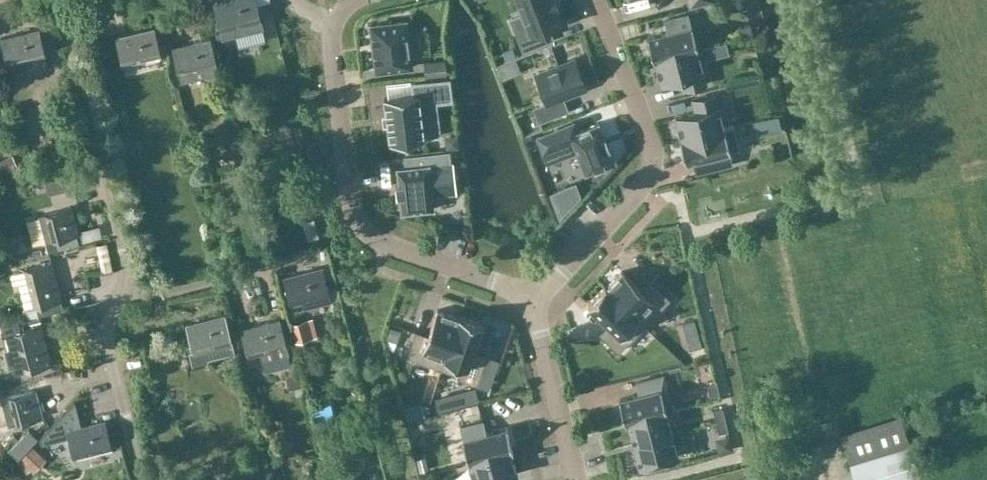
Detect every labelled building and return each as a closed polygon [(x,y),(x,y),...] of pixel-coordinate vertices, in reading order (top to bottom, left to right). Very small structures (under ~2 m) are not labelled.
[(267,0),(222,0),(214,2),(223,37),(262,27),(256,4),(268,1),(267,0)] [(529,33),(518,37),(523,49),(553,38),(548,25),(559,21),(553,6),(557,5),(555,0),(516,0),(529,33)] [(668,31),(647,36),(653,58),(697,47),(692,25),(691,25),(688,13),(665,19),(668,31)] [(728,36),(740,33),(737,19),(724,22),(728,36)] [(406,21),(371,25),(376,71),(412,66),(406,21)] [(161,55),(155,27),(116,37),(122,64),(161,55)] [(0,39),(7,66),(46,56),(39,29),(0,39)] [(192,32),(195,42),(172,48),(181,82),(219,72),(211,38),(202,40),(200,31),(192,32)] [(706,83),(697,47),(653,58),(653,60),(655,60),(660,82),(679,77),(683,89),(706,83)] [(538,69),(550,101),(533,107),(539,122),(569,111),(565,98),(588,89),(575,54),(538,69)] [(424,63),(426,75),(446,72),(444,61),(424,63)] [(387,126),(390,144),(424,139),(424,137),(440,135),(438,122),(422,124),(420,103),(435,101),(452,99),(449,78),(415,82),(417,94),(412,94),(384,98),(386,116),(387,126)] [(675,116),(681,138),(681,139),(724,128),(724,127),(715,93),(692,99),(695,111),(675,116)] [(777,117),(766,120),(769,132),(780,129),(777,117)] [(612,162),(597,123),(576,131),(573,121),(535,136),(542,153),(572,141),(584,173),(612,162)] [(734,125),(724,127),(724,128),(681,139),(681,138),(680,139),(685,162),(696,160),(698,170),(695,171),(695,173),(732,164),(729,151),(740,148),(734,125)] [(432,195),(456,192),(453,161),(450,162),(449,150),(404,155),(405,167),(398,167),(396,167),(396,169),(397,169),(399,185),(396,185),(397,187),(399,187),(399,192),(397,192),(397,195),(400,195),(401,210),(401,212),(403,212),(403,211),(432,208),(432,209),(434,209),(433,207),(432,195)] [(45,180),(49,195),(71,190),(68,174),(45,180)] [(71,207),(45,214),(51,239),(46,240),(48,248),(57,246),(57,241),(78,236),(71,207)] [(22,238),(40,235),(35,210),(17,213),(22,238)] [(292,237),(303,233),(297,216),(286,220),(292,237)] [(86,239),(88,269),(97,268),(95,238),(86,239)] [(310,241),(292,244),(293,254),(311,252),(310,241)] [(113,271),(107,243),(97,245),(103,273),(113,271)] [(52,262),(24,270),(33,308),(36,307),(38,316),(64,309),(52,262)] [(283,278),(291,305),(301,303),(303,308),(331,301),(322,267),(283,278)] [(621,271),(606,287),(605,288),(644,325),(660,308),(669,299),(650,281),(642,290),(621,271)] [(605,286),(587,304),(609,324),(600,333),(618,351),(627,341),(628,342),(644,325),(605,288),(606,287),(605,286)] [(460,317),(458,316),(437,309),(428,335),(416,331),(407,356),(442,368),(460,317)] [(195,359),(234,348),(225,315),(186,326),(195,359)] [(460,317),(442,368),(462,375),(461,378),(476,383),(485,355),(472,351),(482,323),(459,315),(458,316),(460,317)] [(3,337),(9,336),(19,374),(52,365),(42,327),(20,332),(17,318),(0,322),(0,326),(3,337)] [(241,330),(248,357),(259,354),(261,360),(288,352),(280,319),(241,330)] [(295,332),(299,348),(310,345),(306,329),(295,332)] [(303,393),(299,374),(286,377),(289,389),(294,388),(296,395),(303,393)] [(636,381),(639,394),(618,399),(624,423),(628,422),(627,421),(666,411),(667,412),(672,410),(663,375),(636,381)] [(0,389),(0,430),(9,427),(9,426),(43,417),(36,390),(32,391),(29,381),(0,389)] [(719,394),(717,382),(707,385),(709,396),(719,394)] [(705,405),(706,429),(713,428),(712,404),(705,405)] [(725,420),(722,407),(713,410),(715,422),(725,420)] [(627,421),(628,422),(633,443),(672,433),(667,412),(666,411),(627,421)] [(898,415),(840,433),(850,464),(855,479),(921,479),(910,445),(908,446),(898,415)] [(469,461),(513,450),(514,450),(508,426),(487,431),(484,419),(460,425),(469,461)] [(728,431),(725,420),(715,422),(718,433),(728,431)] [(67,430),(74,458),(113,448),(106,421),(67,430)] [(678,456),(672,433),(633,443),(639,466),(678,456)] [(513,450),(469,461),(474,479),(500,479),(499,478),(519,473),(513,450)]
